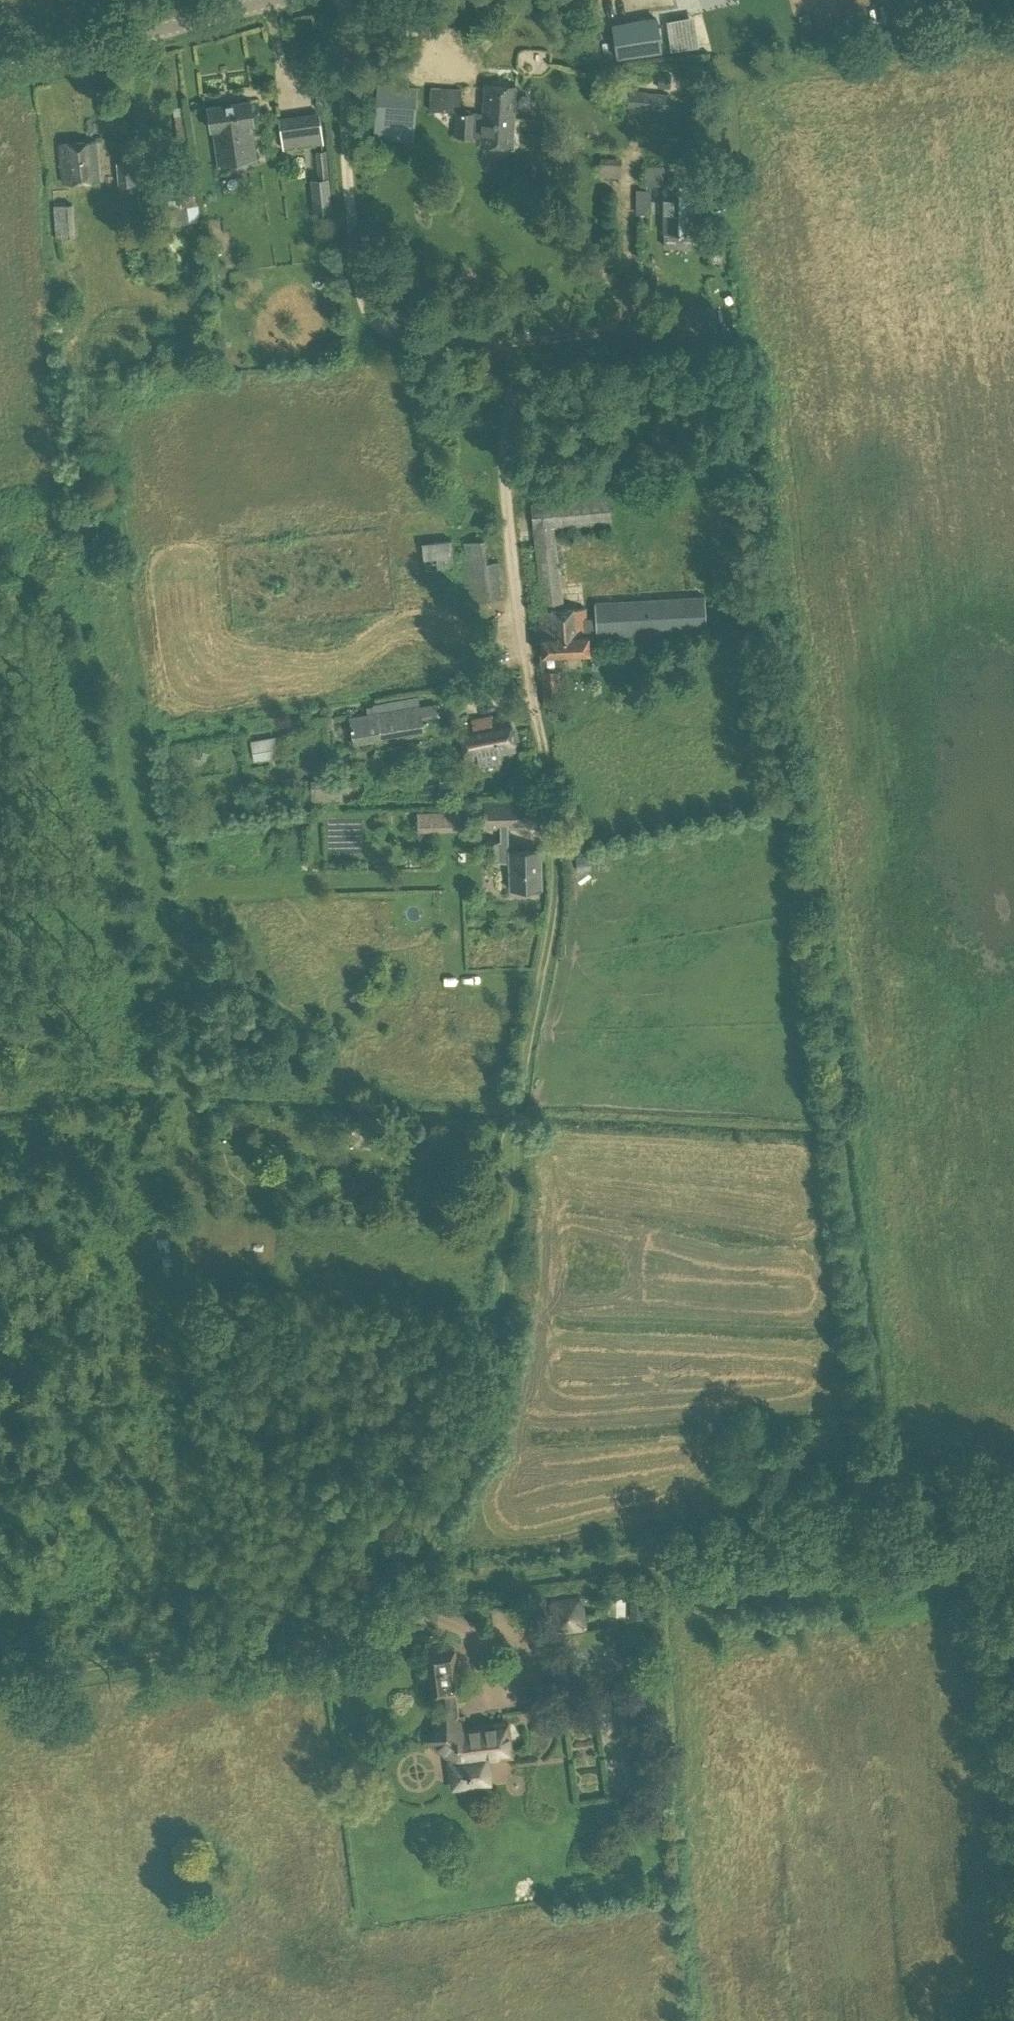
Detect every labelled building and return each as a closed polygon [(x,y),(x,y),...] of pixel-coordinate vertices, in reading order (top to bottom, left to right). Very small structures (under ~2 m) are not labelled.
[(683,19),(667,21),(672,49),(687,47),(683,19)] [(665,20),(609,26),(612,58),(669,52),(665,20)] [(416,87),(376,84),(372,138),(412,141),(416,87)] [(455,112),(453,136),(481,138),(480,146),(513,147),(516,86),(484,84),(482,113),(459,112),(455,112)] [(431,86),(428,110),(455,112),(459,112),(461,89),(431,86)] [(629,91),(629,107),(667,109),(668,93),(629,91)] [(207,107),(210,130),(213,129),(218,164),(256,159),(251,124),(253,123),(250,101),(207,107)] [(320,127),(280,133),(283,148),(322,143),(320,127)] [(59,144),(62,183),(99,180),(96,141),(59,144)] [(133,161),(130,161),(116,162),(118,185),(135,183),(133,161)] [(685,171),(637,172),(637,207),(653,207),(653,238),(685,238),(685,218),(673,218),(673,192),(685,192),(685,171)] [(312,214),(331,212),(328,175),(317,176),(309,177),(312,214)] [(179,207),(194,205),(196,220),(205,218),(200,185),(175,189),(179,207)] [(66,204),(54,206),(56,239),(75,236),(72,204),(66,204)] [(219,244),(210,245),(211,255),(220,254),(219,244)] [(614,521),(613,496),(543,498),(543,508),(530,508),(531,526),(541,526),(543,594),(566,594),(564,522),(614,521)] [(469,542),(475,571),(490,568),(484,539),(469,542)] [(595,619),(587,619),(589,636),(596,636),(596,638),(706,632),(704,597),(594,603),(595,619)] [(349,715),(353,744),(381,739),(381,737),(424,730),(421,704),(349,715)] [(459,726),(465,761),(478,758),(479,765),(500,761),(499,754),(515,751),(509,716),(459,726)] [(252,740),(255,760),(288,754),(285,735),(252,740)] [(193,746),(189,754),(204,761),(208,753),(193,746)] [(535,799),(486,800),(486,827),(500,827),(500,829),(507,829),(507,827),(535,826),(535,799)] [(461,813),(441,814),(441,830),(459,830),(461,829),(461,813)] [(341,831),(342,857),(371,856),(369,821),(354,822),(355,830),(341,831)] [(508,838),(501,838),(501,841),(501,861),(501,863),(508,863),(509,889),(541,888),(540,850),(508,850),(508,841),(508,838)] [(501,841),(487,841),(487,861),(501,861),(501,841)] [(547,1603),(551,1629),(580,1624),(576,1598),(547,1603)] [(630,1618),(641,1618),(641,1603),(630,1603),(630,1618)] [(428,1740),(452,1758),(450,1761),(453,1787),(478,1784),(475,1759),(510,1755),(506,1723),(472,1727),(469,1731),(455,1720),(459,1715),(456,1693),(459,1693),(453,1651),(429,1655),(434,1696),(444,1695),(446,1715),(428,1740)] [(602,1656),(595,1669),(608,1676),(615,1663),(602,1656)] [(673,1868),(663,1869),(665,1880),(675,1878),(673,1868)]
